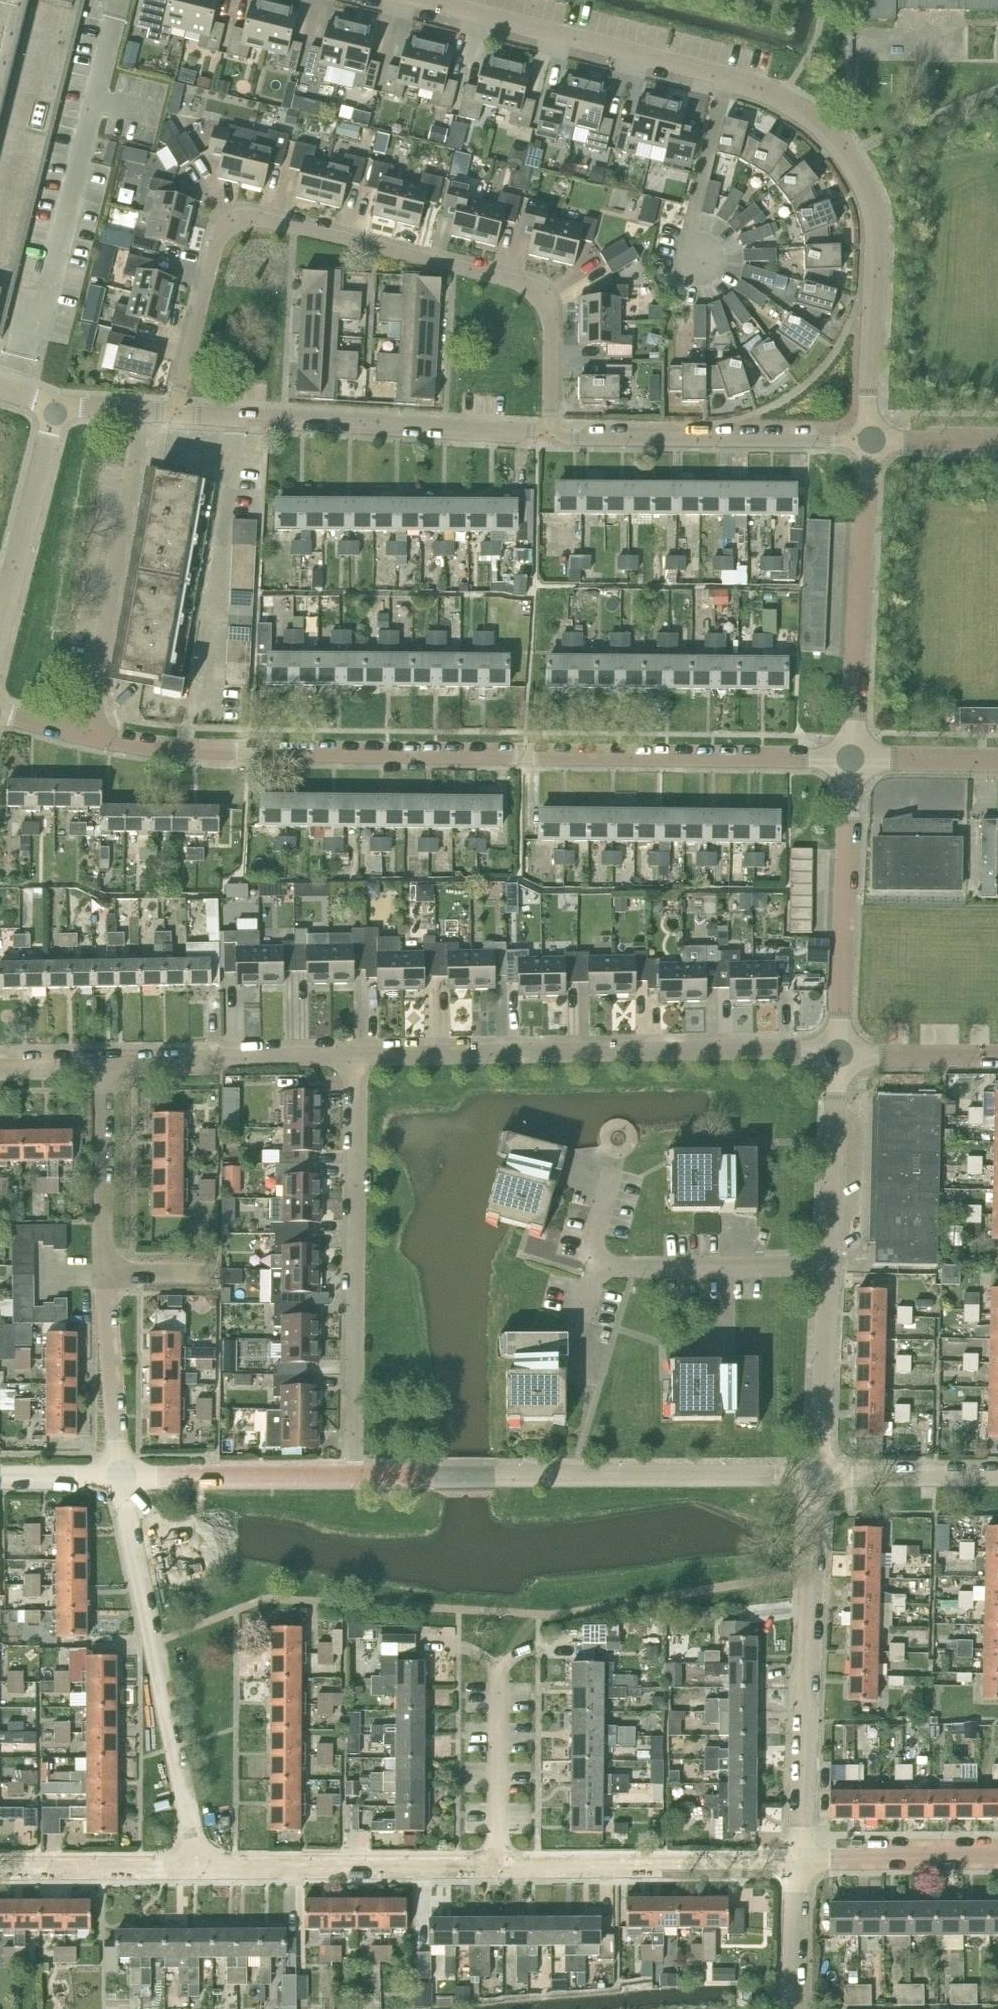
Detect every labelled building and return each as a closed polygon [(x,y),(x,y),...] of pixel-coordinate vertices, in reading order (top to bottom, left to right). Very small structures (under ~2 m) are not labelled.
[(2,339),(85,0),(0,0),(0,338),(2,339)] [(172,28),(186,32),(194,0),(170,0),(168,0),(144,0),(137,27),(150,30),(147,40),(168,45),(172,28)] [(186,32),(201,35),(198,48),(218,53),(225,26),(213,23),(219,0),(194,0),(186,32)] [(856,20),(894,20),(894,8),(966,8),(966,10),(997,10),(997,0),(856,0),(856,20)] [(250,47),(264,51),(275,7),(260,3),(259,5),(251,3),(244,31),(233,28),(226,55),(247,60),(250,47)] [(275,7),(264,51),(278,54),(275,67),(296,72),(302,45),(291,42),(297,14),(289,12),(290,11),(275,7)] [(328,67),(342,70),(353,26),(338,22),(337,24),(329,22),(322,50),(311,47),(304,74),(325,79),(328,67)] [(353,26),(342,70),(356,73),(353,86),(374,91),(380,64),(369,61),(376,33),(367,31),(368,30),(353,26)] [(419,89),(430,45),(415,41),(415,43),(407,41),(400,69),(388,66),(381,93),(402,98),(405,85),(419,89)] [(445,49),(430,45),(419,89),(434,93),(431,105),(451,110),(458,83),(446,80),(453,53),(445,51),(445,49)] [(126,53),(123,64),(134,67),(137,56),(126,53)] [(483,105),(497,108),(508,64),(493,61),(492,62),(484,60),(477,88),(466,85),(458,117),(478,122),(483,105)] [(508,64),(497,108),(511,112),(508,124),(529,129),(535,102),(524,100),(530,72),(522,70),(523,68),(508,64)] [(208,90),(211,81),(198,78),(196,87),(208,90)] [(562,79),(558,94),(555,107),(543,104),(535,136),(556,141),(560,124),(574,127),(585,83),(570,80),(570,81),(562,79)] [(218,80),(215,92),(228,94),(230,82),(218,80)] [(282,106),(290,108),(296,83),(288,80),(282,106)] [(585,83),(574,127),(589,131),(585,148),(605,153),(613,121),(601,119),(608,91),(600,89),(600,87),(585,83)] [(546,91),(543,104),(555,107),(558,94),(546,91)] [(291,109),(310,113),(311,106),(307,100),(294,97),(291,109)] [(638,143),(653,146),(664,103),(648,99),(648,101),(640,99),(633,126),(621,124),(615,150),(635,155),(638,143)] [(169,100),(167,111),(177,113),(180,103),(169,100)] [(664,103),(653,146),(667,150),(663,167),(683,172),(691,141),(679,138),(686,110),(678,108),(678,106),(664,103)] [(355,109),(352,121),(368,125),(371,113),(355,109)] [(296,122),(298,114),(298,112),(287,110),(285,123),(295,125),(296,122)] [(165,122),(172,133),(182,127),(175,115),(165,122)] [(333,121),(303,115),(302,123),(332,130),(333,121)] [(454,120),(448,144),(462,148),(468,124),(454,120)] [(350,124),(339,121),(336,133),(346,136),(350,124)] [(716,154),(739,160),(739,159),(749,165),(762,145),(761,145),(745,135),(748,125),(730,121),(730,123),(724,121),(716,154)] [(166,145),(174,140),(164,123),(159,142),(166,145)] [(432,125),(429,139),(445,142),(447,128),(432,125)] [(229,126),(228,131),(217,128),(212,149),(224,152),(217,178),(240,183),(250,145),(250,144),(252,132),(229,126)] [(264,148),(250,145),(240,183),(264,189),(270,163),(282,166),(289,136),(269,131),(264,148)] [(176,139),(190,161),(200,155),(186,132),(176,139)] [(749,165),(748,165),(769,178),(776,186),(795,171),(795,170),(782,157),(788,148),(773,138),(771,140),(766,137),(761,145),(762,145),(749,165)] [(176,139),(174,140),(166,145),(179,168),(190,161),(176,139)] [(295,197),(318,203),(328,164),(313,160),(316,148),(296,143),(290,168),(301,171),(295,197)] [(511,146),(508,163),(523,166),(527,149),(511,146)] [(150,168),(153,152),(128,147),(126,160),(135,162),(134,165),(150,168)] [(527,154),(524,167),(539,169),(541,157),(527,154)] [(328,164),(318,203),(341,208),(348,183),(359,185),(366,160),(345,155),(342,167),(328,164)] [(396,222),(405,183),(391,179),(394,167),(374,162),(367,187),(379,190),(373,216),(396,222)] [(776,186),(775,186),(791,205),(791,204),(795,214),(795,215),(818,206),(810,189),(819,182),(807,168),(806,169),(802,165),(795,170),(795,171),(776,186)] [(589,170),(587,182),(601,185),(604,173),(589,170)] [(605,170),(602,186),(613,188),(616,173),(605,170)] [(533,171),(530,183),(538,185),(541,173),(533,171)] [(420,186),(405,183),(396,222),(419,227),(425,202),(437,205),(443,179),(423,174),(420,186)] [(152,178),(149,191),(144,213),(139,212),(190,225),(196,202),(171,195),(173,184),(152,178)] [(454,220),(450,235),(473,241),(483,202),(469,198),(472,186),(451,181),(442,217),(454,220)] [(709,181),(701,213),(713,216),(721,184),(709,181)] [(674,187),(670,202),(681,205),(685,190),(674,187)] [(733,188),(716,216),(726,223),(744,195),(733,188)] [(497,205),(483,202),(473,241),(497,247),(503,221),(515,224),(521,198),(500,193),(497,205)] [(549,205),(529,200),(520,236),(532,239),(528,254),(551,260),(561,221),(546,218),(549,205)] [(795,214),(803,237),(804,237),(805,247),(805,248),(829,247),(829,246),(827,228),(837,224),(831,207),(829,208),(826,202),(818,206),(795,215),(795,214)] [(754,203),(729,224),(737,234),(762,213),(754,203)] [(651,224),(655,209),(640,205),(636,220),(651,224)] [(139,212),(136,227),(131,247),(156,253),(159,242),(185,248),(190,225),(139,212)] [(561,221),(551,260),(574,266),(581,240),(592,243),(597,222),(585,218),(583,226),(561,221)] [(778,221),(773,223),(777,232),(782,229),(778,221)] [(769,224),(738,236),(742,247),(773,236),(769,224)] [(102,233),(99,244),(114,247),(116,236),(102,233)] [(600,254),(607,264),(629,250),(623,240),(600,254)] [(97,257),(111,261),(114,249),(100,245),(97,257)] [(805,247),(804,247),(805,272),(806,271),(803,282),(803,283),(826,289),(826,288),(831,270),(841,270),(840,252),(838,252),(838,246),(829,246),(829,247),(805,248),(805,247)] [(633,248),(629,250),(607,264),(613,274),(639,258),(633,248)] [(777,248),(744,250),(744,262),(777,261),(777,248)] [(133,293),(171,302),(177,279),(151,273),(154,261),(129,255),(124,276),(136,279),(133,293)] [(776,274),(744,265),(741,277),(773,286),(776,274)] [(307,296),(306,303),(361,307),(362,293),(341,292),(342,271),(321,270),(321,274),(304,273),(302,296),(307,296)] [(381,294),(380,308),(436,311),(436,303),(440,304),(442,281),(424,280),(424,276),(404,275),(403,295),(381,294)] [(768,298),(740,279),(734,290),(761,308),(768,298)] [(803,282),(796,305),(797,305),(791,314),(790,315),(810,328),(810,327),(820,312),(830,315),(835,298),(833,297),(835,291),(826,288),(826,289),(803,283),(803,282)] [(580,298),(580,322),(620,322),(620,299),(628,299),(628,286),(606,286),(606,298),(580,298)] [(752,318),(732,292),(722,299),(742,325),(752,318)] [(166,326),(171,302),(133,293),(129,307),(117,304),(112,325),(137,331),(140,320),(166,326)] [(730,332),(720,301),(708,305),(719,336),(730,332)] [(361,307),(306,303),(306,312),(302,312),(301,334),(338,336),(339,320),(360,321),(361,307)] [(649,306),(649,321),(662,321),(662,306),(649,306)] [(706,339),(706,306),(693,306),(694,338),(706,339)] [(81,322),(97,326),(100,313),(85,308),(81,322)] [(401,324),(400,339),(437,341),(438,319),(435,319),(436,311),(380,308),(379,323),(401,324)] [(818,333),(810,327),(810,328),(790,315),(791,314),(790,314),(777,334),(769,341),(768,341),(783,360),(797,348),(806,354),(816,339),(814,338),(818,333)] [(675,317),(675,330),(687,330),(687,317),(675,317)] [(91,339),(95,326),(80,322),(77,336),(91,339)] [(620,322),(580,322),(580,346),(606,346),(606,358),(632,358),(632,337),(620,337),(620,322)] [(152,380),(158,357),(132,350),(135,339),(110,332),(107,344),(119,347),(113,371),(130,375),(129,378),(148,383),(149,379),(152,380)] [(304,356),(303,364),(357,367),(358,353),(337,352),(338,336),(301,334),(300,356),(304,356)] [(377,354),(376,368),(432,372),(433,363),(435,363),(437,341),(400,339),(399,356),(377,354)] [(768,340),(749,354),(771,383),(785,373),(784,371),(789,367),(783,360),(768,341),(769,341),(768,340)] [(745,394),(744,392),(750,390),(739,358),(716,366),(717,367),(706,367),(705,367),(705,391),(724,390),(728,400),(745,394)] [(357,367),(303,364),(303,372),(298,371),(297,394),(314,395),(314,399),(334,400),(335,380),(356,381),(357,367)] [(579,378),(579,402),(583,402),(583,406),(602,406),(602,402),(619,402),(619,378),(632,378),(632,366),(606,366),(606,378),(579,378)] [(706,366),(682,366),(682,367),(668,366),(668,392),(682,392),(682,402),(700,402),(700,392),(705,391),(705,367),(706,367),(706,366)] [(432,372),(376,368),(376,382),(397,383),(396,404),(417,405),(417,401),(435,402),(436,379),(432,379),(432,372)] [(660,402),(660,390),(643,389),(643,402),(660,402)] [(184,684),(180,682),(215,484),(159,474),(124,674),(164,681),(162,694),(182,698),(184,684)] [(581,514),(581,485),(557,485),(557,514),(581,514)] [(605,485),(581,485),(581,514),(605,514),(605,485)] [(628,514),(628,485),(605,485),(605,514),(628,514)] [(652,485),(628,485),(628,514),(652,514),(652,485)] [(676,514),(676,485),(652,485),(652,514),(676,514)] [(700,486),(676,485),(676,514),(699,514),(700,486)] [(723,515),(723,486),(700,486),(699,514),(723,515)] [(747,486),(723,486),(723,515),(747,515),(747,486)] [(771,515),(771,486),(747,486),(747,515),(771,515)] [(795,486),(771,486),(771,515),(794,515),(794,495),(795,486)] [(790,528),(790,542),(799,542),(799,528),(802,528),(802,495),(794,495),(794,515),(794,528),(790,528)] [(278,530),(302,530),(302,502),(278,502),(278,530)] [(302,530),(326,530),(326,502),(302,502),(302,530)] [(326,530),(350,531),(350,502),(326,502),(326,530)] [(350,531),(373,531),(373,502),(350,502),(350,531)] [(373,531),(397,531),(397,502),(373,502),(373,531)] [(397,531),(421,531),(421,502),(397,502),(397,531)] [(421,531),(445,531),(445,502),(421,502),(421,531)] [(445,531),(468,531),(469,502),(445,502),(445,531)] [(468,531),(492,531),(492,502),(469,502),(468,531)] [(502,542),(502,531),(516,531),(516,502),(492,502),(492,531),(492,542),(502,542)] [(516,511),(517,536),(525,536),(525,515),(523,511),(516,511)] [(246,545),(247,520),(234,520),(233,544),(246,545)] [(257,521),(247,520),(246,545),(256,545),(257,521)] [(808,521),(808,532),(830,533),(831,522),(808,521)] [(808,532),(807,544),(829,545),(830,533),(808,532)] [(291,554),(302,554),(302,540),(291,540),(291,554)] [(302,540),(302,554),(311,554),(311,540),(302,540)] [(339,554),(350,555),(350,541),(339,541),(339,554)] [(350,541),(350,555),(359,555),(359,541),(350,541)] [(386,555),(397,555),(397,541),(386,541),(386,555)] [(397,541),(397,555),(407,555),(407,541),(397,541)] [(434,556),(445,556),(445,541),(434,541),(434,556)] [(445,541),(445,556),(454,556),(454,542),(445,541)] [(481,556),(492,556),(492,542),(481,542),(481,556)] [(492,542),(492,556),(502,556),(502,542),(492,542)] [(233,544),(232,556),(255,557),(256,545),(246,545),(233,544)] [(807,544),(807,556),(829,557),(829,545),(807,544)] [(524,550),(523,561),(533,561),(533,550),(524,550)] [(407,555),(397,555),(397,565),(407,565),(407,555)] [(580,570),(581,555),(570,555),(570,570),(580,570)] [(591,556),(581,555),(580,570),(591,570),(591,556)] [(232,568),(255,569),(255,557),(232,556),(232,568)] [(628,570),(628,556),(618,556),(617,570),(628,570)] [(638,556),(628,556),(628,570),(638,570),(638,556)] [(675,570),(675,556),(665,556),(665,570),(675,570)] [(686,556),(675,556),(675,570),(686,570),(686,556)] [(723,570),(723,556),(713,556),(713,570),(723,570)] [(733,556),(723,556),(723,570),(724,571),(733,571),(733,556)] [(807,556),(806,568),(828,569),(829,557),(807,556)] [(748,557),(747,571),(757,571),(757,557),(748,557)] [(770,571),(770,557),(760,557),(760,571),(770,571)] [(781,557),(770,557),(770,571),(781,571),(781,557)] [(781,561),(781,581),(796,581),(796,561),(781,561)] [(746,584),(746,567),(738,567),(738,571),(733,571),(724,571),(724,584),(746,584)] [(232,568),(231,580),(254,581),(255,569),(232,568)] [(806,568),(806,580),(828,581),(828,569),(806,568)] [(478,590),(491,591),(491,581),(491,573),(478,572),(478,590)] [(515,576),(515,582),(514,594),(514,596),(525,597),(526,576),(515,576)] [(254,581),(231,580),(230,592),(254,593),(254,581)] [(806,580),(805,591),(827,592),(828,581),(806,580)] [(514,594),(515,582),(491,581),(491,591),(491,593),(514,594)] [(715,589),(715,602),(726,602),(726,589),(715,589)] [(702,590),(702,599),(714,599),(714,590),(702,590)] [(805,591),(805,603),(827,604),(827,592),(805,591)] [(230,592),(230,604),(253,605),(254,593),(230,592)] [(805,603),(804,615),(826,616),(827,604),(805,603)] [(229,616),(252,617),(253,605),(230,604),(229,616)] [(804,615),(804,627),(826,628),(826,616),(804,615)] [(229,616),(229,628),(252,629),(252,617),(229,616)] [(277,654),(277,624),(262,624),(262,654),(277,654)] [(706,626),(706,634),(705,634),(704,648),(715,648),(715,634),(715,626),(706,626)] [(804,627),(803,639),(825,640),(826,628),(804,627)] [(228,640),(251,641),(252,629),(229,628),(228,640)] [(284,644),(294,644),(294,630),(284,630),(284,644)] [(294,630),(294,644),(304,644),(304,630),(294,630)] [(330,644),(342,645),(342,631),(331,631),(330,644)] [(342,631),(342,645),(351,645),(352,631),(342,631)] [(379,645),(389,645),(389,631),(379,631),(379,645)] [(389,631),(389,645),(399,645),(399,631),(389,631)] [(426,646),(437,646),(437,631),(426,631),(426,646)] [(437,631),(437,646),(446,646),(447,631),(437,631)] [(473,646),(484,646),(484,632),(474,632),(473,646)] [(484,632),(484,646),(494,646),(494,632),(484,632)] [(562,647),(573,647),(573,633),(562,633),(562,647)] [(573,633),(573,647),(583,647),(583,633),(573,633)] [(609,647),(620,647),(620,633),(609,633),(609,647)] [(620,633),(620,647),(630,647),(630,633),(620,633)] [(657,648),(668,648),(668,634),(657,633),(657,648)] [(668,634),(668,648),(677,648),(678,634),(668,634)] [(715,634),(715,648),(725,648),(725,634),(715,634)] [(752,648),(762,648),(763,634),(752,634),(752,648)] [(763,634),(762,648),(773,648),(773,634),(763,634)] [(825,640),(803,639),(802,650),(825,651),(825,640)] [(227,652),(251,653),(251,641),(228,640),(227,652)] [(691,659),(679,659),(679,648),(668,648),(668,659),(667,688),(691,688),(691,659)] [(250,666),(251,653),(227,652),(227,665),(250,666)] [(270,683),(294,684),(294,655),(270,655),(270,683)] [(294,655),(294,684),(318,684),(318,655),(294,655)] [(318,684),(341,684),(342,656),(318,655),(318,684)] [(342,656),(341,684),(365,684),(365,656),(342,656)] [(365,684),(389,684),(389,656),(365,656),(365,684)] [(389,656),(389,684),(413,685),(413,656),(389,656)] [(413,685),(436,685),(436,656),(413,656),(413,685)] [(436,656),(436,685),(460,685),(460,657),(436,656)] [(460,685),(484,685),(484,657),(460,657),(460,685)] [(484,657),(484,685),(507,685),(508,657),(484,657)] [(549,687),(573,687),(573,658),(549,658),(549,687)] [(573,658),(573,687),(596,687),(596,658),(573,658)] [(596,687),(620,687),(620,658),(596,658),(596,687)] [(620,658),(620,687),(644,687),(644,658),(620,658)] [(644,687),(667,688),(668,659),(644,658),(644,687)] [(691,688),(715,688),(715,659),(691,659),(691,688)] [(715,659),(715,688),(738,688),(739,659),(715,659)] [(738,688),(762,688),(762,659),(739,659),(738,688)] [(762,659),(762,688),(786,688),(786,660),(762,659)] [(251,666),(250,666),(227,666),(225,687),(250,688),(251,666)] [(960,709),(951,708),(950,723),(997,725),(997,709),(960,709)] [(22,811),(31,811),(31,781),(8,781),(8,807),(22,807),(22,811)] [(41,807),(54,807),(55,781),(31,781),(31,811),(41,811),(41,807)] [(69,811),(78,811),(78,781),(55,781),(54,807),(69,807),(69,811)] [(125,832),(125,806),(101,806),(102,782),(78,781),(78,811),(87,812),(87,808),(101,808),(101,836),(111,836),(111,832),(125,832)] [(262,825),(286,825),(287,796),(263,795),(262,825)] [(287,796),(286,825),(310,825),(310,796),(287,796)] [(310,796),(310,825),(323,825),(323,837),(333,837),(334,796),(310,796)] [(343,837),(344,826),(357,826),(358,796),(334,796),(333,837),(343,837)] [(358,796),(357,826),(381,826),(381,797),(358,796)] [(381,797),(381,826),(405,827),(405,797),(381,797)] [(405,797),(405,827),(429,827),(429,797),(405,797)] [(429,797),(429,827),(452,827),(453,798),(429,797)] [(452,827),(475,827),(476,827),(476,798),(453,798),(452,827)] [(485,839),(486,828),(500,828),(500,798),(476,798),(476,827),(475,827),(475,838),(485,839)] [(140,832),(140,836),(140,847),(140,860),(148,860),(148,847),(148,836),(149,806),(125,806),(125,832),(140,832)] [(172,806),(149,806),(148,836),(159,836),(159,832),(172,832),(172,806)] [(195,836),(196,807),(172,806),(172,832),(187,832),(187,836),(195,836)] [(219,807),(196,807),(195,836),(205,836),(205,832),(219,832),(219,807)] [(541,840),(554,840),(554,851),(564,851),(564,840),(565,811),(541,810),(541,840)] [(565,811),(564,840),(588,840),(588,811),(565,811)] [(588,811),(588,840),(612,840),(612,811),(588,811)] [(612,811),(612,840),(635,841),(636,812),(612,811)] [(636,812),(635,841),(659,841),(660,812),(636,812)] [(660,812),(659,841),(683,841),(683,812),(660,812)] [(683,812),(683,841),(707,842),(707,812),(683,812)] [(707,812),(707,842),(730,842),(731,813),(707,812)] [(731,813),(730,842),(754,842),(754,813),(731,813)] [(754,813),(754,842),(778,842),(778,813),(754,813)] [(964,819),(882,819),(882,840),(874,840),(874,888),(959,889),(960,840),(952,840),(952,820),(964,820),(964,819)] [(981,881),(981,897),(997,898),(997,820),(982,820),(981,881)] [(21,835),(31,835),(31,822),(21,822),(21,835)] [(31,822),(31,835),(40,835),(40,822),(31,822)] [(78,823),(78,836),(87,836),(87,823),(78,823)] [(275,851),(286,851),(286,837),(276,837),(275,851)] [(286,837),(286,851),(296,851),(296,837),(286,837)] [(323,851),(333,851),(333,837),(323,837),(323,851)] [(333,837),(333,851),(343,851),(343,837),(333,837)] [(370,851),(381,851),(381,838),(371,838),(370,851)] [(381,838),(381,851),(391,851),(391,838),(381,838)] [(417,852),(428,852),(428,838),(418,838),(417,852)] [(428,838),(428,852),(438,852),(438,838),(428,838)] [(465,839),(465,852),(476,852),(476,839),(465,839)] [(476,839),(476,852),(486,852),(486,839),(476,839)] [(29,858),(30,846),(20,846),(20,857),(29,858)] [(101,860),(110,860),(110,847),(101,847),(101,860)] [(157,847),(148,847),(148,860),(157,860),(157,847)] [(195,861),(195,848),(187,848),(187,861),(195,861)] [(204,848),(195,848),(195,861),(204,861),(204,848)] [(790,860),(813,860),(813,849),(790,848),(790,860)] [(554,865),(564,865),(564,851),(554,851),(554,865)] [(564,851),(564,865),(574,865),(575,851),(564,851)] [(601,866),(611,866),(612,851),(601,851),(601,866)] [(612,851),(611,866),(622,866),(622,851),(612,851)] [(476,852),(465,852),(465,867),(476,867),(476,852)] [(649,866),(659,866),(659,852),(649,852),(649,866)] [(659,852),(659,866),(670,866),(670,852),(659,852)] [(695,866),(706,866),(706,853),(696,852),(695,866)] [(706,853),(706,866),(717,866),(717,853),(706,853)] [(744,867),(754,867),(754,853),(744,853),(744,867)] [(754,853),(754,867),(764,867),(764,853),(754,853)] [(348,865),(348,854),(334,854),(334,865),(348,865)] [(790,860),(790,872),(813,873),(813,860),(790,860)] [(196,861),(187,861),(187,869),(196,869),(196,861)] [(564,865),(554,865),(554,887),(564,887),(564,865)] [(333,878),(333,868),(322,868),(322,878),(333,878)] [(790,884),(812,884),(813,873),(790,872),(790,884)] [(245,884),(245,896),(259,896),(259,884),(245,884)] [(268,884),(260,884),(260,897),(268,897),(268,884)] [(306,884),(294,884),(294,896),(306,896),(306,884)] [(366,884),(366,898),(380,898),(381,884),(366,884)] [(790,896),(812,896),(812,884),(790,884),(790,896)] [(740,894),(740,910),(752,910),(752,894),(740,894)] [(752,894),(752,910),(767,910),(767,894),(752,894)] [(790,908),(812,908),(812,896),(790,896),(790,908)] [(613,899),(614,913),(626,912),(626,899),(613,899)] [(790,920),(812,920),(812,908),(790,908),(790,920)] [(812,920),(790,920),(790,932),(812,932),(812,920)] [(107,932),(116,932),(116,921),(107,921),(107,932)] [(707,937),(716,936),(716,924),(707,924),(707,937)] [(718,925),(718,933),(727,933),(727,925),(718,925)] [(400,953),(399,937),(378,937),(378,928),(365,929),(365,970),(365,978),(378,978),(378,990),(401,989),(400,953)] [(307,971),(307,983),(330,982),(330,934),(307,934),(307,929),(294,930),(295,941),(295,971),(307,971)] [(330,982),(353,982),(353,970),(365,970),(365,929),(351,929),(351,933),(330,934),(330,982)] [(154,945),(163,945),(163,931),(154,932),(154,945)] [(163,931),(163,945),(171,945),(170,931),(163,931)] [(187,960),(188,985),(211,984),(220,983),(219,968),(218,936),(218,931),(210,932),(211,943),(196,944),(196,959),(187,960)] [(107,946),(116,946),(116,932),(107,932),(107,946)] [(116,932),(116,946),(124,945),(124,932),(116,932)] [(201,943),(210,943),(210,932),(201,932),(201,943)] [(237,972),(237,984),(260,984),(259,947),(259,932),(223,932),(224,936),(218,936),(219,968),(224,968),(224,972),(237,972)] [(60,947),(69,947),(69,933),(60,933),(60,947)] [(69,933),(69,947),(77,946),(77,933),(69,933)] [(727,933),(718,933),(718,946),(727,946),(727,933)] [(13,947),(22,947),(22,934),(13,934),(13,947)] [(22,934),(22,947),(30,947),(30,934),(22,934)] [(423,937),(423,944),(423,952),(400,953),(401,989),(424,989),(424,977),(436,977),(436,944),(435,944),(435,937),(423,937)] [(260,984),(283,983),(283,971),(295,971),(295,941),(282,942),(282,946),(259,947),(260,984)] [(459,943),(449,943),(436,944),(436,977),(448,977),(448,989),(471,989),(471,951),(459,952),(459,943)] [(519,984),(519,996),(543,995),(543,959),(528,959),(528,951),(507,951),(507,943),(484,943),(484,951),(471,951),(471,989),(494,988),(494,976),(506,976),(506,984),(519,984)] [(831,944),(810,943),(809,965),(829,966),(831,944)] [(172,960),(172,956),(172,945),(163,946),(163,956),(164,986),(178,986),(188,985),(187,960),(172,960)] [(683,1001),(706,1001),(705,988),(718,988),(717,952),(717,946),(682,947),(682,964),(683,1001)] [(648,981),(647,956),(646,956),(646,952),(634,952),(634,957),(613,957),(613,994),(635,994),(635,982),(647,982),(648,981)] [(730,988),(730,1000),(753,1000),(752,963),(739,963),(739,952),(717,952),(718,988),(730,988)] [(543,995),(565,995),(565,983),(578,983),(578,953),(563,953),(563,958),(543,959),(543,995)] [(589,983),(589,995),(613,994),(613,957),(588,958),(588,953),(578,953),(578,983),(589,983)] [(141,986),(164,986),(163,956),(154,957),(154,961),(140,961),(141,986)] [(660,989),(660,1001),(683,1001),(682,964),(659,964),(659,956),(647,956),(648,981),(647,982),(647,990),(660,989)] [(116,958),(117,987),(141,986),(140,961),(125,961),(125,957),(116,958)] [(753,1000),(776,999),(776,987),(788,987),(788,957),(775,958),(775,963),(752,963),(753,1000)] [(46,989),(70,988),(69,958),(59,959),(59,962),(46,963),(46,989)] [(69,958),(70,988),(93,988),(93,962),(79,962),(79,958),(69,958)] [(93,988),(117,987),(116,958),(107,958),(107,962),(93,962),(93,988)] [(23,989),(22,959),(13,960),(13,963),(0,963),(0,990),(23,989)] [(22,959),(23,989),(46,989),(46,963),(31,963),(31,959),(22,959)] [(224,1089),(223,1129),(239,1129),(240,1090),(224,1089)] [(322,1093),(309,1093),(280,1092),(280,1105),(285,1105),(284,1128),(321,1128),(322,1093)] [(878,1094),(877,1128),(939,1129),(940,1095),(878,1094)] [(968,1116),(982,1117),(983,1107),(968,1107),(968,1116)] [(154,1115),(154,1140),(188,1140),(188,1129),(183,1129),(183,1115),(154,1115)] [(982,1125),(982,1117),(968,1116),(968,1124),(982,1125)] [(200,1128),(200,1140),(215,1140),(215,1129),(200,1128)] [(309,1151),(321,1151),(321,1128),(284,1128),(284,1151),(279,1150),(279,1163),(309,1163),(309,1151)] [(877,1128),(877,1162),(939,1163),(939,1129),(877,1128)] [(36,1162),(36,1166),(36,1167),(48,1166),(47,1131),(22,1132),(22,1162),(36,1162)] [(48,1166),(48,1178),(58,1178),(58,1161),(73,1161),(72,1131),(47,1131),(48,1166)] [(22,1162),(22,1132),(0,1132),(0,1167),(8,1167),(7,1162),(22,1162)] [(561,1172),(567,1150),(564,1149),(506,1134),(500,1156),(509,1158),(506,1172),(499,1170),(486,1217),(510,1224),(543,1232),(555,1185),(552,1184),(556,1171),(561,1172)] [(188,1140),(154,1140),(154,1165),(183,1166),(183,1154),(187,1154),(188,1140)] [(215,1140),(200,1140),(200,1151),(215,1151),(215,1140)] [(757,1213),(757,1149),(734,1149),(734,1159),(720,1159),(720,1152),(671,1152),(671,1211),(720,1211),(720,1207),(734,1207),(734,1213),(757,1213)] [(877,1162),(876,1196),(938,1197),(939,1163),(877,1162)] [(321,1199),(321,1176),(308,1176),(309,1163),(279,1163),(276,1163),(275,1186),(284,1186),(284,1198),(321,1199)] [(154,1165),(154,1191),(187,1191),(188,1179),(183,1179),(183,1166),(154,1165)] [(981,1174),(981,1165),(967,1165),(967,1174),(981,1174)] [(243,1180),(243,1167),(226,1167),(226,1180),(243,1180)] [(8,1193),(8,1178),(0,1178),(0,1194),(8,1193)] [(37,1195),(48,1195),(48,1178),(37,1179),(37,1195)] [(48,1178),(48,1195),(59,1195),(59,1178),(58,1178),(48,1178)] [(200,1179),(200,1191),(215,1191),(215,1179),(200,1179)] [(187,1191),(154,1191),(154,1216),(178,1216),(183,1216),(183,1200),(187,1200),(187,1191)] [(215,1191),(200,1191),(200,1201),(215,1201),(215,1191)] [(876,1196),(875,1230),(937,1231),(938,1197),(876,1196)] [(308,1222),(320,1222),(321,1199),(284,1198),(284,1199),(271,1199),(270,1221),(271,1221),(270,1234),(275,1234),(308,1234),(308,1222)] [(239,1212),(240,1199),(224,1199),(224,1212),(239,1212)] [(966,1214),(980,1214),(980,1206),(967,1206),(966,1214)] [(980,1222),(980,1214),(966,1214),(966,1222),(980,1222)] [(34,1255),(33,1243),(32,1243),(32,1226),(11,1226),(12,1255),(34,1255)] [(32,1243),(33,1243),(43,1243),(43,1246),(53,1246),(53,1226),(32,1226),(32,1243)] [(53,1226),(53,1246),(53,1250),(66,1250),(66,1226),(53,1226)] [(937,1231),(875,1230),(875,1264),(937,1265),(937,1231)] [(320,1269),(320,1246),(308,1246),(308,1234),(275,1234),(275,1256),(270,1256),(270,1268),(320,1269)] [(973,1262),(997,1263),(997,1248),(985,1248),(985,1250),(973,1250),(973,1262)] [(34,1265),(34,1255),(12,1255),(12,1265),(34,1265)] [(12,1276),(34,1276),(34,1265),(12,1265),(12,1276)] [(958,1284),(959,1265),(940,1265),(940,1284),(958,1284)] [(307,1292),(320,1292),(320,1269),(270,1268),(269,1304),(274,1304),(307,1304),(307,1292)] [(235,1270),(223,1269),(223,1285),(235,1286),(235,1270)] [(34,1286),(34,1276),(12,1276),(12,1287),(34,1286)] [(34,1297),(34,1286),(12,1287),(12,1297),(34,1297)] [(242,1289),(226,1289),(226,1301),(241,1301),(242,1289)] [(997,1314),(997,1289),(990,1289),(990,1314),(997,1314)] [(857,1290),(857,1314),(884,1315),(885,1290),(857,1290)] [(182,1297),(168,1296),(168,1306),(182,1306),(182,1297)] [(34,1309),(34,1297),(12,1297),(12,1325),(34,1324),(34,1309)] [(54,1300),(54,1304),(55,1324),(67,1324),(66,1300),(54,1300)] [(2,1317),(12,1317),(11,1301),(2,1301),(2,1317)] [(54,1304),(44,1305),(44,1309),(45,1324),(55,1324),(54,1304)] [(319,1340),(319,1317),(307,1317),(307,1304),(274,1304),(274,1326),(283,1326),(282,1339),(319,1340)] [(964,1313),(978,1314),(978,1305),(964,1305),(964,1313)] [(897,1307),(897,1315),(911,1315),(911,1307),(897,1307)] [(44,1309),(34,1309),(34,1324),(45,1324),(44,1309)] [(150,1333),(150,1358),(185,1359),(185,1349),(181,1349),(182,1333),(186,1333),(186,1314),(182,1311),(160,1311),(157,1314),(157,1326),(162,1331),(162,1333),(150,1333)] [(978,1322),(978,1314),(964,1313),(964,1322),(978,1322)] [(884,1315),(857,1314),(856,1339),(883,1339),(883,1335),(884,1315)] [(990,1314),(989,1338),(997,1338),(997,1314),(990,1314)] [(911,1315),(897,1315),(897,1324),(911,1324),(911,1315)] [(14,1358),(15,1349),(15,1347),(15,1327),(15,1326),(0,1326),(0,1360),(14,1360),(14,1358)] [(15,1327),(15,1347),(30,1347),(30,1327),(15,1327)] [(42,1348),(42,1359),(77,1359),(77,1333),(47,1333),(47,1348),(42,1348)] [(568,1358),(568,1335),(505,1335),(505,1358),(514,1358),(514,1372),(507,1372),(507,1421),(566,1421),(566,1372),(563,1372),(563,1358),(568,1358)] [(997,1363),(997,1338),(989,1338),(989,1363),(997,1363)] [(307,1362),(319,1363),(319,1340),(282,1339),(282,1362),(277,1362),(277,1374),(307,1375),(307,1362)] [(883,1339),(856,1339),(856,1363),(883,1364),(883,1339)] [(29,1349),(15,1349),(14,1358),(29,1358),(29,1349)] [(197,1349),(197,1359),(212,1359),(212,1349),(197,1349)] [(963,1363),(978,1362),(978,1354),(963,1354),(963,1363)] [(223,1357),(222,1372),(237,1373),(237,1357),(223,1357)] [(14,1358),(14,1360),(14,1370),(29,1370),(29,1358),(14,1358)] [(185,1359),(150,1358),(150,1384),(181,1384),(181,1371),(185,1371),(185,1359)] [(46,1369),(46,1384),(77,1384),(77,1359),(42,1359),(42,1369),(46,1369)] [(212,1359),(197,1359),(197,1371),(212,1371),(212,1359)] [(735,1422),(758,1422),(757,1359),(734,1359),(734,1364),(721,1364),(721,1361),(672,1361),(672,1420),(721,1420),(721,1412),(735,1412),(735,1422)] [(978,1362),(963,1363),(963,1371),(978,1371),(978,1362)] [(883,1364),(856,1363),(855,1388),(883,1388),(883,1364)] [(989,1363),(989,1388),(997,1388),(997,1363),(989,1363)] [(912,1364),(898,1364),(897,1373),(912,1374),(912,1364)] [(319,1410),(319,1387),(307,1387),(307,1375),(277,1374),(274,1374),(274,1397),(282,1397),(282,1409),(319,1410)] [(41,1398),(41,1409),(76,1410),(77,1384),(46,1384),(46,1398),(41,1398)] [(150,1384),(149,1409),(184,1410),(184,1400),(181,1399),(181,1384),(150,1384)] [(883,1388),(855,1388),(855,1412),(882,1413),(883,1388)] [(997,1412),(997,1388),(989,1388),(989,1412),(997,1412)] [(2,1409),(14,1409),(14,1400),(2,1400),(2,1409)] [(14,1400),(14,1409),(29,1409),(29,1400),(14,1400)] [(196,1400),(196,1410),(212,1410),(212,1400),(196,1400)] [(961,1411),(978,1411),(978,1403),(952,1403),(952,1411),(961,1411)] [(29,1409),(14,1409),(14,1420),(29,1420),(29,1409)] [(76,1410),(41,1409),(41,1419),(45,1419),(45,1435),(76,1435),(76,1410)] [(184,1410),(149,1409),(149,1435),(178,1435),(180,1435),(180,1423),(184,1422),(184,1410)] [(306,1433),(319,1433),(319,1410),(282,1409),(266,1409),(266,1448),(306,1448),(306,1433)] [(212,1410),(196,1410),(196,1421),(213,1421),(212,1410)] [(978,1421),(978,1411),(961,1411),(961,1421),(978,1421)] [(882,1413),(855,1412),(855,1437),(882,1437),(882,1413)] [(989,1412),(981,1412),(981,1424),(989,1424),(989,1437),(997,1437),(997,1412),(989,1412)] [(928,1414),(910,1414),(910,1413),(896,1413),(896,1422),(928,1423),(928,1414)] [(51,1524),(51,1535),(86,1535),(86,1510),(55,1510),(55,1524),(51,1524)] [(24,1536),(41,1535),(41,1524),(24,1524),(24,1536)] [(986,1552),(997,1553),(997,1528),(987,1528),(986,1552)] [(853,1529),(853,1553),(880,1554),(881,1530),(853,1529)] [(86,1535),(51,1535),(41,1535),(24,1536),(24,1547),(55,1546),(55,1561),(86,1560),(86,1535)] [(958,1544),(958,1552),(975,1552),(975,1544),(958,1544)] [(975,1560),(975,1552),(958,1552),(958,1560),(975,1560)] [(986,1552),(986,1577),(997,1577),(997,1553),(986,1552)] [(880,1554),(853,1553),(852,1578),(879,1579),(880,1554)] [(907,1555),(893,1554),(892,1563),(907,1563),(907,1555)] [(86,1560),(55,1561),(55,1575),(51,1575),(51,1586),(86,1586),(86,1560)] [(24,1576),(24,1586),(40,1586),(40,1576),(24,1576)] [(986,1577),(985,1602),(997,1602),(997,1577),(986,1577)] [(852,1578),(852,1602),(879,1603),(879,1579),(852,1578)] [(40,1586),(24,1586),(24,1597),(40,1597),(40,1586)] [(86,1586),(51,1586),(51,1596),(55,1596),(56,1611),(51,1611),(51,1612),(87,1611),(86,1586)] [(958,1592),(957,1601),(974,1601),(974,1592),(958,1592)] [(974,1610),(974,1601),(957,1601),(957,1609),(974,1610)] [(879,1603),(852,1602),(851,1627),(878,1627),(879,1603)] [(985,1602),(985,1626),(997,1626),(997,1602),(985,1602)] [(906,1604),(892,1603),(892,1612),(906,1612),(906,1604)] [(87,1611),(51,1612),(51,1622),(56,1622),(56,1637),(87,1637),(87,1611)] [(40,1612),(24,1612),(24,1623),(40,1622),(40,1612)] [(729,1663),(756,1663),(756,1640),(750,1639),(751,1624),(721,1622),(720,1636),(729,1636),(729,1663)] [(348,1626),(348,1641),(362,1641),(362,1627),(348,1626)] [(985,1626),(984,1651),(997,1651),(997,1626),(985,1626)] [(851,1627),(851,1651),(878,1652),(878,1627),(851,1627)] [(381,1628),(381,1644),(397,1645),(413,1645),(413,1637),(413,1629),(397,1629),(381,1628)] [(269,1629),(269,1654),(305,1655),(305,1644),(300,1644),(301,1629),(269,1629)] [(318,1644),(318,1655),(342,1655),(342,1630),(332,1630),(332,1644),(318,1644)] [(594,1635),(593,1650),(620,1651),(621,1635),(594,1635)] [(959,1642),(959,1650),(973,1650),(973,1642),(959,1642)] [(878,1652),(851,1651),(850,1676),(877,1676),(878,1652)] [(984,1651),(984,1675),(997,1675),(997,1651),(984,1651)] [(705,1663),(719,1663),(719,1652),(705,1652),(705,1663)] [(904,1653),(891,1652),(890,1661),(904,1661),(904,1653)] [(305,1655),(269,1654),(269,1680),(300,1680),(301,1664),(305,1664),(305,1655)] [(318,1666),(333,1666),(342,1666),(342,1655),(318,1655),(318,1666)] [(81,1672),(81,1682),(117,1682),(116,1656),(86,1656),(86,1672),(81,1672)] [(423,1687),(423,1664),(397,1663),(397,1657),(380,1657),(380,1676),(371,1676),(371,1687),(423,1687)] [(666,1676),(676,1676),(676,1663),(666,1663),(666,1676)] [(729,1675),(729,1686),(762,1687),(762,1673),(755,1673),(756,1663),(729,1663),(729,1664),(719,1663),(705,1663),(705,1675),(729,1675)] [(571,1664),(571,1689),(641,1688),(641,1685),(637,1685),(637,1675),(611,1675),(611,1679),(603,1679),(603,1664),(571,1664)] [(55,1672),(55,1682),(70,1682),(70,1672),(55,1672)] [(8,1673),(8,1682),(23,1681),(23,1673),(8,1673)] [(972,1683),(972,1675),(958,1675),(958,1682),(972,1683)] [(984,1675),(983,1700),(997,1700),(997,1675),(984,1675)] [(637,1676),(637,1685),(656,1685),(656,1676),(637,1676)] [(877,1676),(850,1676),(849,1700),(877,1701),(877,1676)] [(300,1680),(269,1680),(269,1705),(304,1705),(304,1694),(300,1694),(300,1680)] [(23,1681),(8,1682),(8,1693),(23,1693),(23,1681)] [(70,1682),(55,1682),(55,1693),(70,1693),(70,1682)] [(117,1682),(81,1682),(81,1693),(86,1693),(86,1707),(117,1707),(117,1682)] [(705,1711),(755,1711),(755,1702),(762,1702),(762,1687),(729,1686),(729,1701),(705,1701),(705,1711)] [(395,1711),(423,1711),(423,1687),(371,1687),(371,1697),(395,1697),(395,1711)] [(603,1712),(603,1699),(616,1699),(616,1697),(641,1697),(641,1688),(571,1689),(571,1712),(603,1712)] [(343,1695),(334,1695),(317,1695),(317,1705),(333,1705),(343,1705),(343,1695)] [(693,1712),(704,1712),(704,1701),(693,1701),(693,1712)] [(304,1705),(269,1705),(269,1730),(300,1730),(300,1715),(304,1715),(304,1705)] [(333,1705),(317,1705),(317,1716),(333,1716),(333,1705)] [(117,1707),(86,1707),(86,1722),(81,1722),(81,1733),(117,1733),(117,1707)] [(347,1711),(347,1734),(360,1734),(360,1711),(347,1711)] [(395,1711),(395,1726),(384,1726),(384,1727),(371,1727),(371,1735),(384,1735),(423,1735),(423,1711),(395,1711)] [(728,1735),(755,1735),(755,1711),(705,1711),(704,1724),(718,1724),(718,1722),(728,1723),(728,1735)] [(602,1736),(602,1726),(603,1712),(571,1712),(571,1736),(602,1736)] [(929,1719),(915,1719),(915,1728),(929,1728),(929,1719)] [(9,1732),(24,1732),(24,1722),(9,1722),(9,1732)] [(55,1722),(55,1733),(70,1733),(70,1722),(55,1722)] [(965,1734),(977,1734),(977,1723),(965,1724),(965,1734)] [(616,1726),(602,1726),(602,1736),(635,1736),(635,1728),(616,1727),(616,1726)] [(300,1730),(269,1730),(268,1755),(304,1756),(304,1745),(300,1745),(300,1730)] [(9,1743),(9,1744),(37,1744),(37,1732),(24,1732),(9,1732),(0,1732),(0,1743),(9,1743)] [(70,1733),(55,1733),(55,1744),(70,1744),(70,1733)] [(117,1733),(81,1733),(81,1744),(86,1744),(86,1758),(117,1758),(117,1733)] [(347,1735),(347,1755),(360,1755),(360,1735),(347,1735)] [(391,1759),(423,1759),(423,1735),(384,1735),(384,1746),(391,1746),(391,1759)] [(755,1759),(755,1735),(728,1735),(728,1751),(719,1752),(719,1749),(705,1749),(704,1759),(755,1759)] [(602,1760),(602,1746),(602,1736),(571,1736),(571,1760),(602,1760)] [(602,1736),(602,1746),(616,1747),(616,1745),(635,1745),(635,1736),(602,1736)] [(318,1745),(317,1756),(333,1756),(333,1746),(318,1745)] [(663,1760),(663,1751),(650,1751),(650,1760),(663,1760)] [(304,1756),(268,1755),(268,1781),(299,1781),(299,1765),(303,1765),(304,1756)] [(333,1756),(317,1756),(317,1766),(332,1767),(333,1756)] [(86,1773),(81,1773),(54,1773),(54,1783),(117,1783),(117,1758),(86,1758),(86,1773)] [(423,1759),(391,1759),(386,1759),(386,1772),(384,1772),(384,1775),(371,1775),(371,1783),(423,1783),(423,1759)] [(755,1783),(755,1759),(704,1759),(704,1773),(728,1773),(728,1783),(755,1783)] [(602,1776),(602,1760),(571,1760),(570,1784),(628,1784),(628,1776),(602,1776)] [(670,1772),(669,1783),(679,1783),(679,1772),(676,1772),(676,1762),(668,1762),(668,1772),(670,1772)] [(41,1782),(50,1782),(50,1763),(41,1763),(41,1782)] [(944,1779),(953,1779),(953,1765),(944,1765),(944,1779)] [(855,1766),(855,1780),(864,1781),(864,1766),(855,1766)] [(904,1767),(904,1781),(912,1781),(912,1767),(904,1767)] [(24,1772),(24,1782),(37,1782),(37,1772),(24,1772)] [(631,1773),(630,1784),(644,1784),(644,1773),(631,1773)] [(940,1780),(940,1793),(929,1793),(929,1821),(953,1821),(953,1780),(940,1780)] [(953,1780),(953,1821),(978,1820),(978,1792),(977,1792),(977,1780),(953,1780)] [(299,1781),(268,1781),(268,1806),(303,1806),(303,1795),(299,1794),(299,1781)] [(880,1821),(904,1821),(904,1793),(904,1781),(879,1781),(880,1793),(880,1821)] [(356,1795),(357,1782),(346,1782),(346,1794),(356,1795)] [(23,1783),(8,1783),(8,1794),(23,1794),(23,1783)] [(117,1808),(117,1783),(54,1783),(41,1783),(41,1794),(86,1794),(86,1808),(85,1808),(85,1809),(117,1808)] [(423,1792),(423,1783),(371,1783),(371,1793),(384,1793),(384,1794),(395,1794),(395,1807),(429,1807),(429,1792),(423,1792)] [(704,1807),(755,1807),(755,1783),(728,1783),(728,1784),(718,1784),(718,1795),(704,1795),(704,1807)] [(628,1795),(628,1784),(570,1784),(570,1808),(601,1808),(602,1795),(628,1795)] [(646,1784),(644,1784),(630,1784),(630,1793),(646,1793),(646,1784)] [(997,1820),(997,1792),(978,1792),(978,1820),(997,1820)] [(830,1821),(855,1821),(855,1793),(830,1793),(830,1821)] [(855,1793),(855,1821),(880,1821),(880,1793),(855,1793)] [(904,1793),(904,1821),(929,1821),(929,1793),(904,1793)] [(317,1795),(317,1806),(332,1806),(332,1796),(317,1795)] [(695,1807),(704,1807),(704,1796),(695,1796),(695,1807)] [(358,1806),(345,1805),(345,1830),(358,1830),(358,1806)] [(303,1806),(268,1806),(268,1831),(298,1831),(299,1816),(303,1816),(303,1806)] [(332,1806),(317,1806),(317,1817),(332,1818),(332,1806)] [(429,1807),(395,1807),(394,1822),(384,1822),(385,1823),(371,1823),(371,1832),(423,1832),(423,1822),(429,1822),(429,1807)] [(754,1831),(755,1807),(704,1807),(704,1820),(714,1820),(714,1839),(728,1839),(732,1840),(733,1831),(754,1831)] [(23,1819),(23,1808),(8,1808),(8,1819),(23,1819)] [(59,1834),(59,1819),(86,1819),(86,1834),(117,1834),(117,1808),(85,1809),(85,1808),(82,1808),(41,1808),(41,1834),(59,1834)] [(601,1833),(601,1808),(570,1808),(570,1833),(601,1833)] [(688,1820),(688,1809),(670,1809),(670,1820),(688,1820)] [(663,1810),(646,1810),(646,1820),(663,1820),(663,1810)] [(627,1834),(627,1826),(615,1826),(614,1834),(627,1834)] [(416,1845),(416,1836),(404,1836),(404,1845),(416,1845)] [(652,1934),(652,1898),(626,1898),(626,1929),(641,1929),(641,1934),(652,1934)] [(663,1946),(663,1934),(663,1929),(676,1929),(676,1898),(652,1898),(652,1934),(652,1946),(663,1946)] [(701,1933),(701,1898),(676,1898),(676,1929),(692,1929),(692,1933),(701,1933)] [(727,1898),(701,1898),(701,1933),(712,1933),(712,1930),(727,1929),(727,1934),(744,1934),(744,1909),(727,1909),(727,1898)] [(64,1900),(64,1935),(76,1935),(76,1930),(90,1930),(89,1899),(64,1900)] [(319,1934),(330,1934),(330,1899),(305,1899),(305,1931),(319,1931),(319,1934)] [(330,1899),(330,1934),(341,1934),(341,1930),(355,1930),(356,1899),(330,1899)] [(356,1899),(355,1930),(370,1930),(370,1934),(381,1934),(381,1900),(356,1899)] [(14,1936),(14,1900),(0,1900),(0,1931),(4,1931),(4,1936),(14,1936)] [(25,1948),(25,1935),(25,1931),(39,1931),(39,1900),(14,1900),(14,1936),(14,1947),(25,1948)] [(39,1900),(39,1931),(54,1931),(54,1935),(64,1935),(64,1900),(39,1900)] [(381,1900),(381,1934),(391,1934),(391,1930),(406,1930),(406,1900),(381,1900)] [(965,1904),(965,1936),(992,1936),(992,1903),(965,1904)] [(832,1936),(859,1936),(859,1904),(832,1904),(832,1936)] [(859,1904),(859,1936),(886,1936),(886,1904),(859,1904)] [(886,1904),(886,1936),(912,1936),(912,1904),(886,1904)] [(912,1904),(912,1936),(939,1936),(939,1904),(912,1904)] [(939,1904),(939,1936),(965,1936),(965,1904),(939,1904)] [(551,1945),(565,1945),(565,1956),(565,1973),(575,1973),(575,1918),(551,1919),(551,1945)] [(585,1990),(585,1957),(585,1945),(598,1945),(598,1959),(614,1959),(614,1936),(599,1936),(599,1918),(575,1918),(575,1973),(575,1990),(585,1990)] [(469,1977),(478,1977),(479,1977),(479,1919),(455,1920),(455,1946),(468,1945),(468,1957),(469,1977)] [(503,1946),(503,1919),(479,1919),(479,1977),(489,1977),(489,1946),(503,1946)] [(503,1946),(516,1946),(516,1956),(527,1955),(527,1919),(503,1919),(503,1946)] [(551,1945),(551,1919),(527,1919),(527,1955),(537,1955),(537,1945),(551,1945)] [(455,1955),(455,1946),(455,1920),(430,1920),(430,1946),(446,1946),(446,1955),(455,1955)] [(199,1997),(199,1958),(212,1958),(212,1922),(197,1922),(197,1931),(188,1931),(188,1958),(188,1968),(188,1985),(188,1997),(199,1997)] [(227,1985),(236,1985),(236,1931),(228,1931),(228,1922),(212,1922),(212,1958),(227,1958),(227,1985)] [(164,1958),(188,1958),(188,1931),(180,1931),(180,1923),(164,1923),(164,1931),(164,1958)] [(236,1931),(236,1985),(246,1985),(246,1957),(260,1957),(260,1931),(260,1923),(244,1923),(244,1931),(236,1931)] [(260,1931),(260,1957),(260,1983),(271,1983),(270,1957),(285,1957),(284,1930),(260,1931)] [(140,1931),(116,1931),(116,1942),(105,1942),(105,1975),(116,1975),(116,1958),(128,1958),(129,1985),(141,1985),(140,1931)] [(164,1931),(140,1931),(141,1985),(150,1985),(150,1958),(164,1958),(164,1931)] [(691,1960),(701,1961),(701,1944),(691,1944),(691,1960)] [(701,1944),(701,1961),(714,1961),(714,1944),(701,1944)] [(652,1962),(652,1946),(642,1946),(642,1962),(652,1962)] [(663,1946),(652,1946),(652,1962),(663,1962),(663,1946)] [(55,1962),(65,1962),(64,1947),(55,1947),(55,1962)] [(64,1947),(65,1962),(75,1962),(75,1947),(64,1947)] [(319,1962),(330,1963),(330,1947),(319,1947),(319,1962)] [(330,1947),(330,1963),(341,1963),(341,1947),(330,1947)] [(370,1962),(381,1962),(381,1947),(370,1947),(370,1962)] [(381,1947),(381,1962),(391,1962),(391,1947),(381,1947)] [(4,1962),(14,1962),(14,1948),(4,1948),(4,1962)] [(14,1948),(14,1962),(25,1962),(25,1948),(14,1948)] [(418,1979),(430,1979),(430,1952),(418,1952),(418,1979)] [(527,1983),(527,1957),(516,1957),(516,1984),(527,1983)] [(536,1980),(536,1974),(536,1957),(527,1957),(527,1983),(528,1983),(528,1980),(536,1980)] [(652,1967),(652,1984),(664,1984),(664,1967),(652,1967)] [(179,1985),(188,1985),(188,1968),(179,1968),(179,1985)] [(713,1969),(713,1981),(723,1981),(724,1969),(713,1969)] [(295,2000),(295,1976),(295,1975),(282,1975),(282,2006),(295,2006),(295,2000)] [(307,1976),(295,1976),(295,2000),(307,2000),(307,1976)] [(950,1976),(950,1986),(962,1985),(962,1976),(950,1976)] [(565,1992),(564,1980),(551,1981),(552,1992),(565,1992)] [(414,2008),(432,2008),(432,1986),(414,1986),(414,2008)] [(455,1987),(455,2004),(471,2003),(470,1986),(455,1987)] [(858,1987),(859,2006),(872,2006),(871,1986),(858,1987)] [(899,2006),(911,2006),(911,1986),(899,1986),(899,2006)] [(911,1986),(911,2006),(924,2006),(924,1986),(911,1986)] [(952,2006),(964,2006),(964,1986),(951,1986),(952,2006)] [(964,1986),(964,2006),(977,2006),(977,1986),(964,1986)] [(846,2006),(859,2006),(858,1987),(846,1987),(846,2006)]
